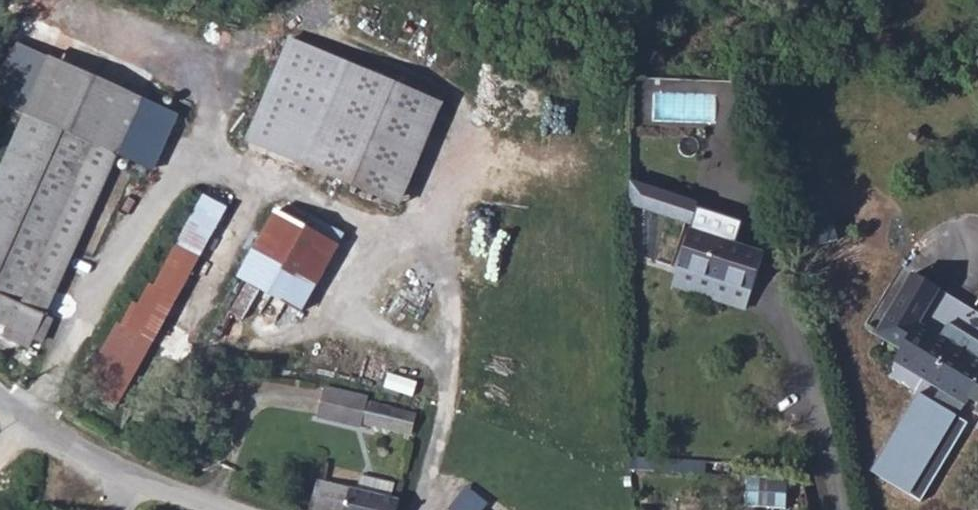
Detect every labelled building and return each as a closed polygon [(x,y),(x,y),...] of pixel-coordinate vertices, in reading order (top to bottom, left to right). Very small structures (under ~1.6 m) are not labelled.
[(288,42),(247,146),(396,212),(439,110),(288,42)] [(140,100),(53,59),(0,170),(0,285),(42,305),(140,100)] [(86,379),(119,400),(243,213),(221,198),(166,283),(162,280),(149,300),(144,297),(130,318),(127,315),(86,379)] [(279,214),(238,278),(297,316),(339,252),(279,214)] [(743,308),(761,255),(690,231),(672,284),(743,308)] [(955,419),(967,400),(977,406),(977,344),(947,327),(939,339),(920,327),(941,292),(912,275),(872,337),(899,354),(892,365),(938,393),(932,404),(955,419)] [(418,411),(322,389),(315,420),(355,429),(356,425),(412,438),(418,411)] [(872,474),(922,501),(967,426),(955,419),(932,404),(919,396),(872,474)] [(727,505),(728,458),(634,456),(633,503),(727,505)] [(788,506),(789,474),(747,473),(747,505),(788,506)] [(399,504),(403,487),(364,478),(360,495),(399,504)] [(306,509),(397,509),(399,504),(360,495),(313,483),(306,509)]
